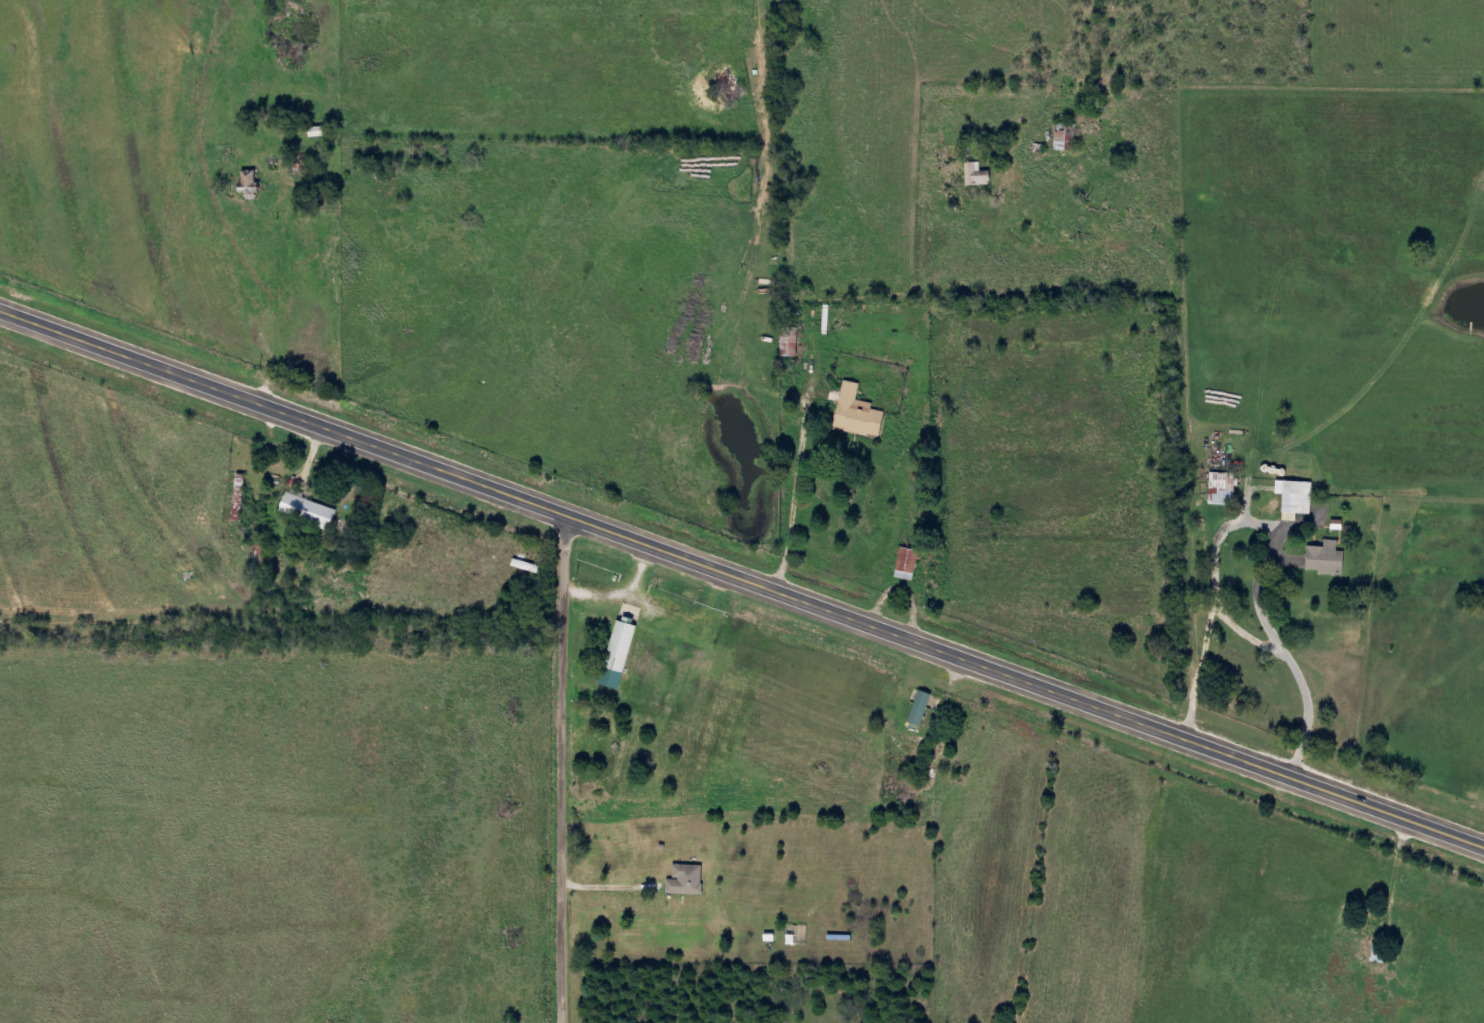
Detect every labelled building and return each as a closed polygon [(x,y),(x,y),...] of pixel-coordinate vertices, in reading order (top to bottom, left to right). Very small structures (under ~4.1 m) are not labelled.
[(1059,152),(1078,153),(1079,126),(1060,125),(1059,152)] [(330,138),(330,128),(315,129),(315,138),(330,138)] [(997,186),(996,177),(985,178),(985,164),(970,164),(971,187),(997,186)] [(802,359),(803,330),(786,329),(786,358),(802,359)] [(890,413),(876,411),(877,404),(861,402),(864,385),(847,382),(839,431),(886,438),(890,413)] [(1241,507),(1242,475),(1216,474),(1216,507),(1241,507)] [(249,478),(239,478),(237,522),(247,522),(249,478)] [(1289,496),(1288,515),(1317,516),(1318,484),(1282,483),(1282,496),(1289,496)] [(335,532),(342,511),(291,494),(284,515),(335,532)] [(1313,548),(1312,571),(1324,572),(1324,576),(1350,577),(1351,553),(1343,553),(1343,542),(1330,541),(1330,548),(1313,548)] [(918,582),(925,553),(907,549),(900,578),(918,582)] [(605,685),(625,691),(643,628),(623,622),(605,685)] [(929,728),(936,694),(922,691),(915,725),(929,728)] [(672,894),(708,895),(709,866),(679,865),(678,880),(672,880),(672,894)]
